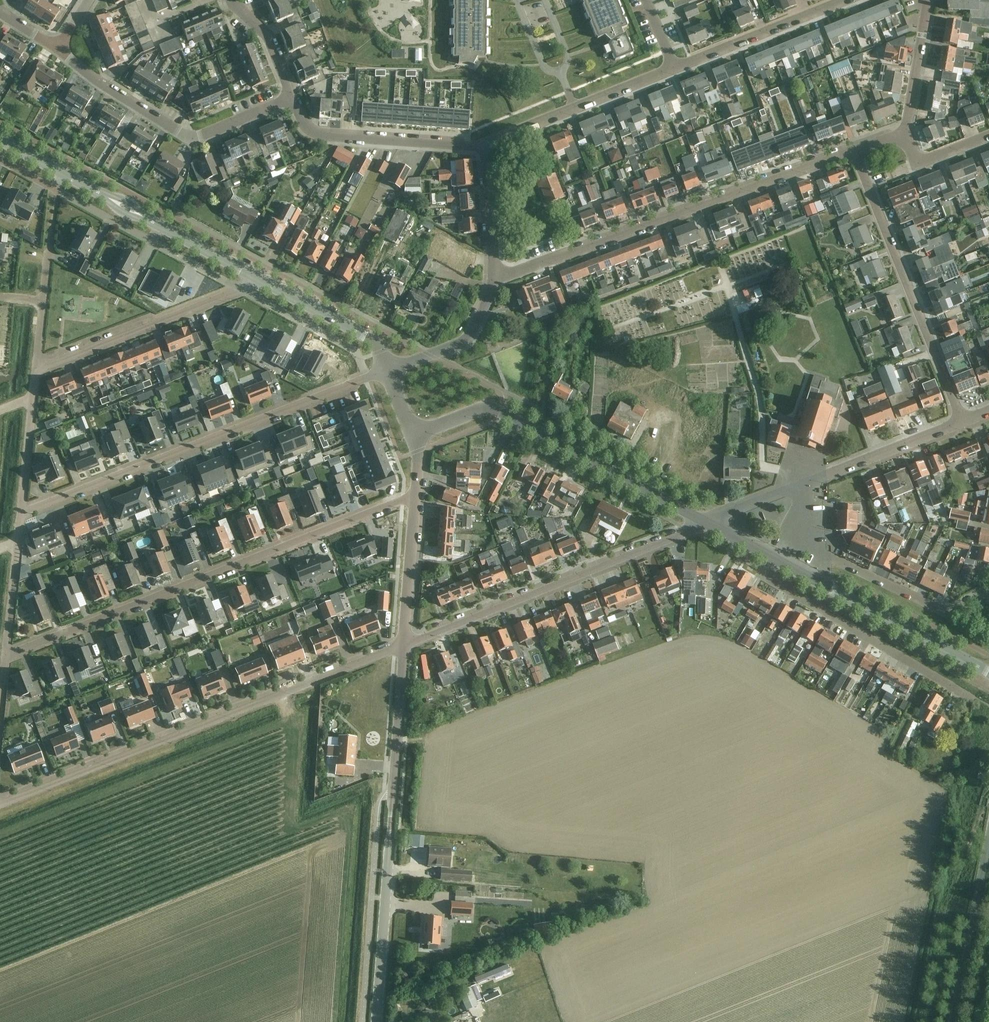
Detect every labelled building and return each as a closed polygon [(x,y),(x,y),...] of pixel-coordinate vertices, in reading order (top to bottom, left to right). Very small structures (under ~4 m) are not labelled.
[(42,1),(42,0),(23,0),(28,3),(24,9),(33,15),(42,1)] [(267,3),(272,13),(289,6),(286,0),(287,0),(274,0),(267,3)] [(453,7),(454,7),(454,11),(453,11),(453,26),(454,26),(454,30),(453,30),(452,46),(453,46),(453,49),(452,49),(452,57),(458,57),(458,63),(458,64),(463,63),(469,64),(474,66),(473,65),(477,58),(485,58),(485,55),(486,56),(486,40),(485,40),(485,36),(486,36),(486,21),(485,21),(485,17),(486,17),(486,2),(485,1),(485,0),(453,0),(453,7)] [(581,1),(582,1),(583,4),(582,5),(588,19),(589,19),(590,22),(589,23),(595,37),(596,37),(597,39),(598,38),(604,36),(608,40),(610,41),(608,44),(615,60),(633,53),(625,34),(623,34),(621,30),(621,29),(627,27),(624,19),(623,19),(621,16),(622,16),(616,1),(615,2),(615,0),(580,0),(581,1)] [(746,2),(746,0),(747,0),(739,0),(743,10),(734,14),(740,28),(754,22),(746,2)] [(774,1),(777,9),(778,11),(783,9),(784,10),(796,5),(794,0),(777,0),(774,1)] [(948,7),(949,7),(948,10),(950,10),(970,11),(970,17),(978,18),(988,19),(988,0),(948,0),(948,7)] [(42,20),(51,6),(42,1),(33,15),(42,20)] [(895,15),(902,12),(898,1),(891,4),(890,1),(884,3),(894,28),(899,26),(895,15)] [(135,2),(126,6),(124,7),(143,52),(154,47),(135,2)] [(167,8),(165,2),(154,7),(156,13),(167,8)] [(894,28),(884,3),(880,5),(881,8),(874,11),(878,22),(885,19),(889,30),(894,28)] [(55,9),(51,6),(42,20),(50,26),(54,20),(59,23),(67,10),(58,5),(55,9)] [(700,13),(697,5),(696,5),(684,10),(687,18),(700,13)] [(291,11),(289,6),(272,13),(276,23),(286,19),(289,24),(301,19),(297,9),(291,11)] [(217,8),(208,12),(217,35),(222,33),(219,28),(224,25),(217,8)] [(724,8),(719,10),(723,21),(728,20),(724,8)] [(865,11),(861,13),(866,27),(868,32),(873,30),(871,25),(878,22),(874,11),(866,14),(865,11)] [(217,35),(208,12),(199,16),(206,33),(211,31),(213,37),(217,35)] [(112,23),(108,13),(88,22),(92,32),(107,25),(112,23)] [(311,15),(309,16),(311,21),(318,18),(316,13),(311,15)] [(866,27),(861,13),(856,15),(856,17),(850,20),(855,32),(862,29),(869,48),(874,46),(871,38),(868,32),(866,27)] [(206,33),(199,16),(190,19),(199,42),(203,40),(201,35),(206,33)] [(199,42),(190,19),(180,23),(187,40),(192,38),(195,44),(199,42)] [(305,29),(301,19),(289,24),(291,29),(280,33),(284,43),(301,36),(299,31),(305,29)] [(847,34),(855,32),(850,20),(843,23),(842,21),(838,22),(847,47),(852,45),(847,34)] [(947,20),(945,31),(959,34),(964,35),(966,23),(961,22),(947,20)] [(689,22),(684,25),(692,45),(708,39),(707,39),(714,36),(708,21),(701,23),(702,26),(692,30),(689,22)] [(833,27),(826,30),(832,46),(840,43),(842,49),(838,51),(840,56),(850,52),(847,47),(838,22),(832,25),(833,27)] [(116,33),(112,23),(107,25),(92,32),(96,41),(111,34),(116,33)] [(124,31),(132,28),(130,23),(122,25),(124,31)] [(910,32),(908,26),(896,31),(898,37),(910,32)] [(945,31),(943,43),(957,46),(958,40),(967,42),(968,35),(964,35),(959,34),(945,31)] [(810,33),(806,35),(811,48),(811,49),(813,54),(816,59),(815,59),(819,69),(828,65),(825,57),(821,59),(816,46),(823,44),(818,32),(811,35),(810,33)] [(120,41),(116,33),(111,34),(96,41),(100,50),(115,44),(115,43),(120,41)] [(16,41),(6,35),(2,41),(0,39),(0,53),(1,51),(8,55),(16,41)] [(801,39),(794,42),(799,53),(811,49),(811,48),(806,35),(800,37),(801,39)] [(303,42),(301,36),(284,43),(288,54),(299,49),(301,54),(313,49),(309,40),(303,42)] [(179,37),(175,38),(180,49),(183,48),(179,37)] [(905,50),(903,50),(905,37),(887,44),(885,60),(892,61),(905,64),(907,55),(904,54),(905,50)] [(180,49),(175,38),(170,40),(174,51),(180,49)] [(174,51),(170,40),(164,43),(169,54),(174,51)] [(16,41),(8,55),(4,61),(20,71),(28,57),(23,54),(27,48),(16,41)] [(124,51),(120,41),(115,43),(115,44),(100,50),(104,59),(119,53),(124,51)] [(799,53),(794,42),(788,45),(787,43),(782,44),(787,58),(799,53)] [(169,54),(164,43),(158,45),(163,56),(169,54)] [(233,58),(235,62),(257,53),(253,43),(236,51),(238,56),(233,58)] [(778,49),(771,51),(775,63),(782,60),(787,71),(792,69),(789,64),(787,58),(782,44),(777,46),(778,49)] [(943,47),(941,59),(963,63),(973,65),(974,56),(965,55),(964,54),(964,51),(956,50),(943,47)] [(317,59),(313,49),(301,54),(303,59),(293,64),(297,74),(314,67),(311,62),(317,59)] [(400,50),(392,50),(392,58),(400,58),(400,50)] [(128,60),(124,51),(119,53),(104,59),(108,69),(128,60)] [(775,63),(771,51),(764,54),(763,52),(758,54),(764,67),(775,63)] [(261,62),(257,53),(235,62),(236,66),(242,64),(244,69),(261,62)] [(764,67),(758,54),(753,56),(754,58),(747,61),(752,72),(764,67)] [(961,75),(963,63),(941,59),(938,71),(943,72),(942,80),(956,82),(957,75),(961,75)] [(43,65),(36,60),(20,86),(31,93),(37,83),(53,92),(62,77),(55,72),(54,73),(43,66),(43,65)] [(850,66),(848,60),(829,68),(831,74),(850,66)] [(853,60),(852,69),(860,70),(862,62),(853,60)] [(137,88),(151,65),(147,62),(143,69),(138,66),(128,82),(137,88)] [(242,80),(265,71),(261,62),(244,69),(246,74),(241,76),(242,80)] [(737,62),(726,67),(730,79),(735,90),(740,87),(736,77),(742,74),(737,62)] [(145,93),(155,77),(150,74),(155,67),(151,65),(137,88),(145,93)] [(883,91),(881,92),(889,93),(900,95),(902,86),(901,86),(903,74),(891,72),(892,67),(882,66),(879,82),(885,83),(883,91)] [(316,73),(314,67),(297,74),(301,84),(312,80),(314,85),(326,80),(322,70),(316,73)] [(730,79),(726,67),(713,72),(718,84),(725,81),(730,96),(736,94),(735,90),(730,79)] [(269,80),(265,71),(242,80),(244,85),(249,82),(251,88),(269,80)] [(154,98),(168,75),(164,73),(160,80),(155,77),(145,93),(154,98)] [(172,78),(168,75),(154,98),(162,104),(172,88),(167,85),(172,78)] [(706,75),(693,80),(702,102),(707,100),(710,106),(721,102),(716,90),(706,94),(704,90),(710,87),(706,75)] [(215,77),(211,79),(221,104),(231,100),(224,83),(218,85),(215,77)] [(221,104),(211,79),(207,81),(210,89),(205,91),(212,107),(221,104)] [(702,102),(693,80),(681,85),(686,97),(693,94),(695,99),(695,98),(698,104),(702,102)] [(930,83),(928,97),(940,100),(941,93),(958,95),(960,83),(956,82),(942,80),(941,85),(930,83)] [(73,106),(83,90),(74,85),(69,92),(64,89),(56,101),(66,107),(68,103),(73,106)] [(212,107),(205,91),(200,93),(197,85),(193,87),(203,111),(212,107)] [(203,111),(193,87),(189,89),(192,96),(187,98),(194,115),(203,111)] [(673,88),(661,92),(672,120),(671,115),(675,113),(671,103),(678,100),(673,88)] [(73,106),(70,112),(79,117),(80,116),(85,119),(93,107),(88,104),(93,96),(83,90),(73,106)] [(884,102),(869,108),(875,122),(883,119),(882,118),(897,112),(889,93),(881,92),(880,92),(871,90),(875,101),(882,98),(884,102)] [(672,120),(661,92),(649,97),(653,110),(660,107),(666,122),(672,120)] [(330,120),(331,102),(325,101),(325,95),(314,94),(309,97),(314,108),(314,107),(319,108),(319,119),(330,120)] [(332,102),(331,102),(330,120),(340,121),(341,109),(350,110),(350,111),(351,110),(349,106),(346,97),(343,96),(343,95),(332,95),(332,102)] [(176,97),(172,104),(177,107),(181,101),(176,97)] [(859,97),(841,103),(851,128),(868,121),(859,97)] [(939,106),(940,100),(928,97),(926,111),(936,113),(934,121),(945,119),(947,107),(939,106)] [(791,100),(794,111),(801,109),(798,99),(791,100)] [(957,111),(956,120),(958,121),(967,118),(971,127),(984,122),(979,110),(977,105),(969,108),(968,106),(970,106),(968,99),(958,103),(958,108),(958,110),(957,111)] [(640,101),(627,106),(637,131),(643,128),(640,121),(647,119),(640,101)] [(362,103),(361,122),(376,123),(378,104),(362,103)] [(378,104),(376,123),(392,124),(393,105),(378,104)] [(690,104),(685,106),(691,120),(696,118),(690,104)] [(733,104),(723,108),(727,120),(737,116),(733,104)] [(105,126),(115,110),(106,105),(101,112),(96,109),(88,121),(94,125),(96,121),(105,126)] [(393,105),(392,124),(407,125),(408,107),(393,105)] [(836,121),(828,124),(833,138),(847,133),(842,119),(846,118),(842,105),(831,109),(836,121)] [(637,131),(627,106),(615,111),(620,123),(621,123),(624,132),(630,130),(631,133),(637,131)] [(691,120),(685,106),(679,108),(684,122),(691,120)] [(408,107),(407,125),(422,127),(423,108),(408,107)] [(423,108),(422,127),(437,128),(439,109),(423,108)] [(439,109),(437,128),(453,129),(454,110),(439,109)] [(125,116),(115,110),(105,126),(110,129),(108,134),(117,139),(125,127),(120,124),(125,116)] [(454,110),(453,129),(468,130),(469,111),(454,110)] [(747,114),(749,121),(760,117),(757,110),(747,114)] [(833,138),(828,124),(819,128),(813,113),(808,115),(804,116),(810,132),(814,130),(819,143),(833,138)] [(604,115),(592,120),(602,145),(606,144),(608,143),(602,130),(609,127),(610,129),(615,127),(611,117),(606,119),(604,115)] [(960,127),(958,121),(956,120),(956,118),(956,117),(948,118),(950,128),(960,127)] [(652,120),(657,133),(662,131),(657,118),(652,120)] [(602,145),(592,120),(580,125),(581,129),(576,131),(580,141),(586,139),(585,137),(591,135),(596,148),(602,145)] [(723,120),(713,124),(719,137),(728,133),(723,120)] [(279,121),(269,126),(276,142),(281,140),(283,143),(287,141),(289,147),(296,144),(290,132),(285,134),(279,121)] [(927,129),(923,130),(928,144),(940,139),(946,137),(940,122),(936,124),(935,121),(924,122),(927,129)] [(32,123),(28,128),(34,132),(37,127),(32,123)] [(137,147),(147,131),(138,125),(131,136),(126,133),(118,145),(128,151),(132,144),(137,147)] [(276,142),(269,126),(259,130),(264,142),(259,145),(264,158),(270,155),(268,149),(272,147),(271,144),(276,142)] [(51,127),(45,137),(51,141),(57,131),(51,127)] [(803,127),(789,132),(795,150),(810,145),(803,127)] [(157,137),(147,131),(137,147),(142,150),(138,157),(147,163),(155,151),(150,148),(157,137)] [(552,137),(552,138),(550,139),(556,153),(565,149),(570,162),(580,158),(570,131),(558,136),(557,135),(552,137)] [(706,142),(702,132),(691,137),(694,146),(706,142)] [(789,132),(775,138),(781,156),(795,150),(789,132)] [(657,133),(651,135),(656,147),(662,145),(657,133)] [(245,136),(235,140),(242,156),(247,154),(249,160),(260,155),(254,142),(249,145),(245,136)] [(775,138),(760,143),(767,161),(781,156),(775,138)] [(220,157),(226,170),(239,164),(236,158),(242,156),(235,140),(225,144),(228,153),(220,157)] [(64,142),(61,147),(67,150),(69,146),(64,142)] [(760,143),(746,148),(752,166),(762,162),(767,161),(760,143)] [(632,145),(625,147),(630,159),(635,156),(636,156),(632,145)] [(354,155),(343,150),(338,147),(332,158),(348,166),(354,155)] [(746,148),(731,154),(738,171),(752,166),(746,148)] [(716,150),(710,152),(712,159),(714,164),(719,177),(731,173),(724,155),(718,157),(716,150)] [(175,179),(169,188),(175,192),(183,180),(177,176),(184,165),(164,152),(154,167),(175,179)] [(708,167),(702,169),(707,182),(719,177),(714,164),(712,159),(710,152),(704,154),(708,167)] [(682,177),(686,190),(700,185),(693,167),(697,165),(693,154),(681,158),(688,175),(682,177)] [(197,160),(205,180),(216,175),(219,182),(227,179),(223,168),(217,170),(211,155),(197,160)] [(371,161),(361,156),(353,172),(363,177),(371,161)] [(635,156),(630,159),(635,172),(641,170),(635,156)] [(972,159),(961,163),(967,180),(975,177),(979,189),(988,185),(981,166),(976,168),(972,159)] [(379,160),(373,170),(383,175),(388,165),(379,160)] [(470,161),(455,162),(449,162),(450,170),(433,172),(433,176),(471,174),(470,161)] [(967,180),(961,163),(950,167),(953,177),(949,179),(952,187),(955,197),(956,197),(955,196),(964,192),(960,183),(967,180)] [(398,164),(389,182),(399,187),(409,170),(398,164)] [(657,167),(652,169),(655,178),(660,177),(657,167)] [(827,174),(828,177),(816,182),(820,191),(832,187),(831,184),(847,178),(843,168),(827,174)] [(655,178),(652,169),(645,171),(648,181),(655,178)] [(617,172),(620,180),(620,181),(626,179),(623,170),(617,172)] [(940,171),(929,176),(938,199),(944,197),(945,201),(955,197),(952,187),(942,191),(940,186),(945,183),(940,171)] [(471,174),(438,176),(439,181),(450,180),(451,188),(472,186),(471,174)] [(555,174),(537,181),(539,188),(541,187),(547,203),(564,197),(555,174)] [(933,201),(938,199),(929,176),(918,180),(922,192),(925,191),(927,197),(919,200),(923,210),(935,206),(933,201)] [(238,177),(231,180),(233,186),(240,183),(238,177)] [(275,177),(268,181),(270,187),(278,183),(275,177)] [(308,177),(302,182),(308,189),(314,184),(308,177)] [(642,178),(638,180),(647,204),(658,200),(654,187),(647,190),(642,178)] [(660,182),(666,198),(679,193),(673,178),(660,182)] [(230,180),(223,183),(225,189),(232,186),(230,180)] [(588,180),(582,182),(584,188),(590,186),(588,180)] [(624,190),(620,181),(620,180),(613,182),(617,193),(624,190)] [(647,204),(638,180),(633,182),(637,194),(630,196),(635,209),(647,204)] [(809,180),(798,184),(804,200),(809,198),(807,192),(813,190),(809,180)] [(319,187),(325,189),(327,183),(321,181),(319,187)] [(925,216),(917,194),(912,183),(888,192),(893,205),(901,225),(913,220),(925,216)] [(351,186),(343,200),(348,203),(356,189),(351,186)] [(595,200),(592,191),(590,186),(584,188),(583,189),(589,205),(578,209),(585,228),(599,223),(594,210),(592,204),(596,202),(595,200)] [(790,187),(776,192),(784,213),(781,214),(785,224),(792,222),(793,222),(788,208),(797,205),(790,187)] [(613,188),(608,190),(617,216),(627,212),(622,198),(615,201),(614,197),(616,196),(613,188)] [(26,197),(12,189),(1,209),(15,216),(16,215),(28,221),(34,210),(22,203),(26,197)] [(598,189),(592,191),(595,200),(601,198),(598,189)] [(823,203),(827,201),(829,206),(834,204),(835,207),(836,206),(839,214),(843,213),(844,214),(859,208),(852,191),(841,195),(838,189),(820,196),(823,203)] [(617,216),(608,190),(602,193),(605,200),(608,199),(609,203),(602,206),(607,219),(617,216)] [(446,193),(446,202),(446,203),(460,202),(460,211),(475,210),(474,194),(455,195),(454,192),(446,193)] [(178,193),(175,198),(181,202),(184,197),(178,193)] [(446,193),(437,194),(438,203),(446,202),(446,193)] [(769,195),(759,199),(767,221),(772,219),(775,228),(785,224),(781,214),(775,216),(772,208),(773,207),(769,195)] [(767,221),(759,199),(748,203),(752,215),(757,213),(761,224),(767,221)] [(975,202),(978,211),(987,209),(984,199),(975,202)] [(236,221),(235,223),(241,227),(244,221),(251,225),(258,213),(251,209),(250,211),(230,201),(223,215),(236,221)] [(814,204),(805,207),(809,217),(817,214),(814,204)] [(278,223),(272,219),(263,236),(265,237),(265,239),(269,240),(270,240),(276,243),(288,222),(293,225),(300,212),(287,205),(278,223)] [(734,208),(724,212),(730,229),(736,227),(738,233),(749,229),(744,215),(738,218),(734,208)] [(969,209),(962,211),(963,215),(965,219),(972,216),(970,212),(969,209)] [(320,210),(316,223),(324,226),(328,213),(320,210)] [(396,210),(382,237),(395,243),(409,216),(396,210)] [(730,229),(724,212),(714,216),(717,225),(711,228),(716,241),(727,237),(725,231),(730,229)] [(296,230),(285,250),(296,256),(307,236),(302,234),(306,226),(310,220),(301,215),(295,225),(298,227),(296,231),(296,230)] [(915,226),(903,231),(907,242),(920,237),(924,235),(922,229),(932,225),(928,215),(925,216),(913,220),(915,226)] [(979,215),(967,220),(968,220),(968,221),(970,222),(970,223),(972,224),(973,224),(975,225),(977,224),(982,222),(979,215)] [(358,221),(349,216),(346,222),(355,226),(358,221)] [(475,218),(463,219),(463,216),(441,218),(442,223),(458,222),(459,231),(464,231),(464,233),(476,232),(475,218)] [(814,227),(821,224),(818,217),(811,219),(814,227)] [(785,224),(787,230),(794,228),(792,222),(785,224)] [(866,226),(856,230),(852,222),(839,228),(846,246),(855,243),(858,249),(873,243),(866,226)] [(694,223),(684,227),(691,244),(696,242),(698,248),(709,243),(704,230),(698,233),(694,223)] [(360,236),(365,228),(357,224),(353,233),(360,236)] [(371,224),(369,229),(378,233),(380,229),(371,224)] [(763,235),(764,234),(760,225),(753,227),(757,237),(763,235)] [(85,256),(96,234),(89,231),(90,229),(84,226),(83,227),(82,227),(81,230),(79,229),(75,236),(77,237),(71,248),(85,256)] [(691,244),(684,227),(674,231),(677,240),(671,243),(677,258),(688,254),(685,246),(691,244)] [(317,239),(321,232),(316,230),(312,237),(317,239)] [(457,260),(465,244),(437,230),(429,246),(457,260)] [(660,235),(647,240),(652,252),(657,249),(662,261),(669,259),(660,235)] [(920,237),(907,242),(912,254),(924,249),(926,253),(934,249),(944,245),(940,236),(927,241),(924,235),(920,237)] [(652,252),(647,240),(635,245),(640,256),(646,254),(647,258),(653,255),(652,252)] [(339,245),(332,241),(319,266),(324,268),(324,270),(327,271),(328,271),(330,272),(338,257),(334,255),(339,245)] [(304,257),(309,260),(309,262),(312,264),(314,263),(316,264),(324,248),(312,242),(304,257)] [(928,258),(915,263),(920,274),(932,269),(953,260),(955,260),(948,244),(944,245),(934,249),(937,256),(929,259),(928,258)] [(640,256),(635,245),(622,250),(627,261),(640,256)] [(964,259),(975,256),(974,248),(962,251),(964,259)] [(125,250),(115,269),(121,272),(116,281),(130,289),(139,273),(132,269),(138,257),(137,256),(137,254),(133,253),(132,254),(125,250)] [(627,261),(622,250),(610,254),(614,266),(627,261)] [(706,254),(705,258),(706,260),(718,256),(716,250),(706,254)] [(345,259),(336,275),(337,276),(337,277),(342,280),(343,279),(349,282),(354,272),(357,273),(360,267),(365,259),(356,254),(352,262),(345,259)] [(614,266),(610,254),(598,259),(602,270),(614,266)] [(79,259),(74,270),(85,276),(91,265),(79,259)] [(425,274),(431,263),(424,259),(418,271),(425,274)] [(602,270),(598,259),(585,263),(590,275),(596,272),(598,277),(604,275),(602,270)] [(866,266),(864,261),(850,266),(852,271),(861,268),(867,285),(886,277),(880,260),(866,266)] [(932,269),(920,274),(925,285),(937,280),(942,278),(944,283),(960,276),(953,260),(932,269)] [(590,275),(585,263),(573,268),(577,280),(590,275)] [(379,293),(380,294),(379,296),(385,299),(386,297),(387,298),(387,297),(393,301),(397,295),(399,296),(413,270),(408,266),(400,281),(395,279),(394,281),(387,277),(381,288),(380,288),(378,291),(380,291),(379,293)] [(577,280),(573,268),(560,273),(564,284),(577,280)] [(658,268),(648,272),(650,277),(660,274),(658,268)] [(149,271),(138,290),(150,296),(153,292),(173,302),(180,289),(174,286),(178,278),(163,270),(160,277),(149,271)] [(100,282),(103,276),(93,271),(90,277),(100,282)] [(545,308),(540,295),(554,289),(549,277),(523,287),(524,290),(518,292),(521,300),(518,301),(520,307),(523,306),(526,315),(533,312),(545,308)] [(418,292),(412,289),(403,306),(407,310),(412,311),(412,309),(421,314),(423,310),(424,310),(428,302),(438,282),(432,279),(427,288),(426,287),(424,292),(419,290),(418,292)] [(457,282),(450,295),(457,299),(464,286),(457,282)] [(608,287),(598,291),(600,296),(610,292),(608,287)] [(928,294),(933,305),(945,300),(941,289),(928,294)] [(567,308),(564,298),(561,290),(553,293),(560,311),(567,308)] [(687,292),(673,298),(675,304),(689,298),(687,292)] [(885,293),(874,297),(877,305),(879,308),(883,307),(889,322),(902,317),(894,296),(887,298),(885,293)] [(959,295),(945,300),(933,305),(938,317),(945,314),(950,312),(949,311),(949,309),(963,303),(959,295)] [(874,297),(863,302),(866,309),(877,305),(874,297)] [(847,313),(863,306),(860,299),(844,306),(847,313)] [(983,351),(987,349),(968,303),(964,305),(983,351)] [(545,308),(533,312),(536,319),(557,312),(554,304),(545,308)] [(960,307),(949,311),(950,312),(945,314),(947,320),(956,316),(956,315),(962,313),(960,307)] [(222,317),(216,329),(223,333),(225,329),(238,336),(249,317),(235,309),(229,321),(222,317)] [(745,310),(740,311),(743,322),(747,321),(748,321),(745,310)] [(958,320),(956,316),(947,320),(949,323),(941,326),(946,338),(964,331),(965,334),(973,330),(970,322),(958,327),(955,321),(958,320)] [(210,322),(203,325),(208,335),(215,332),(210,322)] [(979,327),(981,333),(988,331),(987,324),(979,327)] [(894,327),(885,330),(890,345),(896,343),(898,347),(892,349),(895,357),(914,349),(910,338),(911,338),(907,327),(896,332),(894,327)] [(187,328),(175,333),(181,349),(189,346),(190,350),(201,346),(196,333),(190,335),(187,328)] [(291,339),(278,332),(277,334),(274,333),(271,340),(273,341),(268,350),(275,353),(271,362),(283,369),(291,355),(284,352),(291,339)] [(166,345),(160,347),(165,360),(176,356),(174,352),(181,349),(175,333),(173,333),(174,334),(163,338),(166,345)] [(959,337),(940,345),(953,378),(959,394),(979,386),(973,370),(972,371),(959,337)] [(155,341),(144,346),(153,368),(160,365),(164,363),(161,357),(155,341)] [(144,346),(133,350),(139,365),(145,363),(148,370),(153,368),(144,346)] [(139,365),(133,350),(123,354),(123,353),(122,353),(129,369),(139,365)] [(246,351),(243,357),(250,361),(253,355),(246,351)] [(304,354),(294,372),(304,377),(306,372),(316,378),(327,358),(313,351),(310,357),(304,354)] [(129,369),(122,353),(112,357),(118,373),(124,371),(126,376),(130,374),(129,369)] [(981,355),(976,358),(981,369),(975,371),(981,386),(988,382),(988,374),(981,355)] [(118,373),(112,357),(111,358),(112,358),(101,362),(107,378),(118,373)] [(231,358),(220,362),(223,369),(234,365),(231,358)] [(107,378),(101,362),(91,366),(97,382),(107,378)] [(164,363),(160,365),(165,377),(168,376),(164,363)] [(898,383),(891,365),(877,370),(885,389),(887,388),(890,397),(888,398),(893,409),(898,407),(902,417),(918,411),(906,380),(898,383)] [(97,382),(91,366),(80,371),(86,386),(92,384),(94,388),(99,386),(97,382)] [(913,367),(909,368),(906,369),(911,383),(918,381),(913,367)] [(263,382),(244,389),(250,404),(271,396),(266,385),(272,383),(268,371),(260,374),(263,382)] [(553,381),(558,384),(553,393),(567,401),(568,398),(574,401),(579,391),(573,388),(572,391),(569,389),(571,386),(561,380),(564,374),(558,371),(553,381)] [(58,379),(58,378),(58,379),(64,395),(71,392),(73,396),(84,392),(79,379),(73,381),(70,374),(58,379)] [(840,387),(825,382),(826,379),(814,375),(810,388),(811,389),(807,402),(808,402),(807,403),(806,403),(804,408),(806,408),(804,414),(800,412),(795,427),(782,423),(780,428),(776,426),(778,422),(772,420),(771,425),(773,426),(768,442),(774,445),(774,446),(786,450),(790,437),(796,439),(796,440),(798,441),(799,440),(799,439),(803,440),(802,444),(805,445),(804,447),(813,450),(813,448),(815,449),(817,445),(824,447),(836,410),(840,411),(844,400),(841,399),(842,396),(837,395),(840,387)] [(194,376),(188,378),(190,385),(196,383),(194,376)] [(66,399),(64,395),(58,379),(46,383),(48,390),(47,397),(51,397),(52,399),(59,397),(61,401),(66,399)] [(943,401),(935,381),(923,385),(926,394),(920,397),(924,408),(943,401)] [(584,382),(580,390),(585,393),(589,385),(584,382)] [(232,411),(227,400),(233,398),(227,383),(220,386),(224,397),(205,404),(211,419),(232,411)] [(887,399),(883,390),(880,383),(873,386),(875,393),(887,423),(895,420),(888,401),(882,404),(881,401),(887,399)] [(887,423),(875,393),(873,386),(864,390),(866,396),(856,400),(868,430),(887,423)] [(160,387),(155,389),(160,400),(165,398),(160,387)] [(848,398),(853,396),(849,387),(844,389),(848,398)] [(152,390),(145,393),(147,399),(154,396),(152,390)] [(194,396),(188,398),(190,405),(179,409),(181,414),(172,418),(178,433),(198,425),(194,413),(199,411),(194,396)] [(363,403),(340,412),(344,423),(367,413),(363,403)] [(620,406),(608,427),(630,440),(647,411),(636,405),(634,409),(622,403),(620,406)] [(162,422),(158,411),(152,414),(154,418),(139,424),(147,444),(162,438),(157,425),(162,422)] [(367,413),(344,423),(348,421),(352,430),(348,432),(371,423),(367,414),(368,414),(367,413)] [(62,424),(60,417),(44,423),(47,430),(62,424)] [(84,417),(76,420),(78,425),(80,424),(82,430),(88,428),(84,417)] [(126,453),(122,442),(130,438),(123,422),(114,425),(117,432),(103,438),(111,459),(126,453)] [(371,423),(348,432),(352,442),(375,433),(371,423)] [(319,424),(314,426),(317,433),(322,431),(319,424)] [(299,428),(288,432),(297,456),(315,449),(310,436),(303,439),(299,428)] [(48,440),(53,438),(50,431),(45,433),(48,440)] [(281,447),(274,450),(280,463),(297,456),(288,432),(277,437),(281,447)] [(375,433),(352,442),(355,452),(379,443),(375,433)] [(72,457),(71,457),(77,472),(98,464),(96,460),(102,458),(95,440),(80,446),(82,453),(72,457)] [(976,440),(961,446),(966,458),(976,454),(975,452),(980,450),(976,440)] [(379,443),(355,452),(356,453),(360,451),(364,461),(383,453),(379,443)] [(258,444),(247,449),(256,472),(274,465),(269,452),(262,455),(258,444)] [(966,458),(961,446),(945,453),(949,463),(954,461),(955,463),(966,458)] [(240,464),(233,466),(239,479),(256,472),(247,449),(236,453),(240,464)] [(383,453),(364,461),(368,471),(386,463),(383,453)] [(940,455),(928,460),(940,491),(945,489),(939,473),(946,470),(940,455)] [(330,460),(328,461),(330,467),(341,463),(339,456),(330,460)] [(38,483),(45,480),(45,479),(48,478),(50,483),(64,477),(56,457),(42,462),(43,464),(32,468),(38,483)] [(724,479),(736,479),(736,478),(750,478),(750,460),(734,460),(734,457),(724,457),(724,479)] [(224,471),(219,459),(208,464),(218,489),(235,482),(230,469),(224,471)] [(924,462),(909,467),(915,482),(916,481),(919,488),(928,485),(930,491),(928,492),(933,506),(942,503),(935,487),(934,488),(924,462)] [(386,463),(368,471),(372,481),(391,473),(390,473),(386,463)] [(469,490),(470,463),(458,463),(456,488),(468,493),(468,490),(469,490)] [(482,464),(470,463),(469,490),(480,490),(481,480),(482,464)] [(974,463),(968,465),(971,472),(977,470),(974,463)] [(201,495),(218,489),(208,464),(197,468),(201,480),(196,482),(201,495)] [(491,479),(497,482),(487,501),(492,504),(506,478),(505,478),(509,471),(498,465),(491,479)] [(971,472),(968,465),(963,467),(966,475),(971,472)] [(529,466),(523,477),(528,479),(534,483),(528,493),(533,496),(546,473),(543,471),(543,469),(539,467),(538,468),(536,468),(536,469),(529,466)] [(906,468),(885,477),(894,498),(914,490),(906,468)] [(338,486),(328,490),(335,507),(349,502),(346,494),(352,492),(345,472),(334,476),(338,486)] [(391,473),(372,481),(376,491),(395,484),(391,473)] [(541,499),(540,501),(546,504),(547,502),(560,479),(551,474),(542,490),(545,491),(541,499)] [(190,484),(185,486),(180,475),(169,479),(178,504),(195,497),(190,484)] [(178,504),(169,479),(158,483),(162,495),(157,497),(162,510),(178,504)] [(883,507),(889,505),(893,515),(899,513),(893,500),(888,502),(879,479),(866,484),(873,500),(882,496),(884,500),(881,501),(883,507)] [(565,509),(569,503),(576,507),(579,501),(577,499),(582,490),(566,482),(560,491),(566,494),(563,500),(557,497),(554,503),(565,509)] [(299,497),(307,518),(323,512),(318,501),(325,499),(319,484),(312,487),(314,491),(299,497)] [(261,488),(254,491),(257,498),(264,495),(261,488)] [(447,488),(443,499),(457,505),(460,499),(465,501),(467,495),(455,490),(455,491),(447,488)] [(132,493),(127,495),(134,515),(149,509),(151,515),(157,513),(152,500),(146,502),(141,490),(140,490),(139,489),(132,492),(132,493)] [(988,491),(986,503),(975,501),(974,508),(988,511),(988,491)] [(959,496),(958,496),(959,504),(965,506),(968,494),(959,496)] [(134,515),(127,495),(121,498),(121,496),(113,499),(114,500),(112,501),(117,513),(112,516),(117,530),(123,527),(120,520),(134,515)] [(277,499),(279,505),(269,509),(278,530),(292,524),(287,511),(294,509),(289,495),(277,499)] [(470,496),(467,502),(476,505),(478,500),(470,496)] [(231,499),(224,503),(227,509),(234,506),(231,499)] [(595,517),(587,531),(593,534),(601,519),(620,529),(628,515),(602,501),(595,516),(595,517)] [(546,517),(552,506),(548,504),(542,515),(546,517)] [(860,505),(844,505),(843,512),(838,511),(837,531),(842,531),(857,532),(857,525),(859,525),(859,523),(862,523),(862,514),(857,514),(857,512),(860,512),(860,505)] [(903,505),(897,507),(901,518),(907,516),(903,505)] [(88,511),(82,513),(90,532),(104,527),(108,536),(113,534),(108,519),(102,521),(97,507),(96,508),(95,506),(88,509),(88,511)] [(506,515),(509,509),(503,506),(500,511),(506,515)] [(260,519),(256,507),(248,510),(251,517),(238,522),(246,542),(260,537),(255,522),(260,519)] [(442,507),(441,520),(455,521),(456,508),(442,507)] [(974,508),(972,514),(983,517),(982,523),(988,524),(988,511),(974,508)] [(950,519),(957,520),(968,522),(970,515),(952,511),(950,519)] [(26,522),(35,521),(33,513),(25,514),(26,522)] [(90,532),(82,513),(76,515),(75,514),(68,517),(69,518),(68,519),(73,532),(67,534),(73,549),(79,547),(75,538),(90,532)] [(883,513),(877,515),(880,523),(886,521),(883,513)] [(191,516),(183,519),(188,530),(196,526),(191,516)] [(218,522),(220,529),(207,534),(215,554),(223,551),(224,552),(229,550),(228,549),(230,548),(224,533),(230,531),(225,519),(218,522)] [(496,524),(499,531),(511,526),(508,519),(496,524)] [(550,534),(558,531),(553,519),(544,519),(550,534)] [(454,534),(455,521),(441,520),(440,533),(454,534)] [(966,531),(968,522),(957,520),(955,529),(966,531)] [(51,525),(40,529),(49,550),(66,544),(61,532),(55,534),(51,525)] [(160,526),(150,530),(158,550),(168,546),(162,531),(160,526)] [(859,532),(857,532),(842,531),(842,535),(846,544),(850,546),(849,550),(873,562),(878,564),(885,550),(880,547),(885,537),(862,526),(859,532)] [(979,541),(988,543),(988,531),(988,530),(974,527),(973,533),(980,534),(979,541)] [(522,543),(529,541),(524,528),(517,531),(522,543)] [(49,550),(40,529),(29,534),(33,543),(26,545),(31,557),(49,550)] [(133,544),(149,541),(146,530),(131,533),(133,544)] [(200,560),(195,547),(200,545),(195,532),(190,535),(191,539),(177,545),(185,566),(200,560)] [(454,546),(454,534),(440,533),(439,545),(454,546)] [(116,534),(111,536),(114,544),(119,542),(116,534)] [(885,550),(878,564),(889,570),(896,555),(895,554),(896,552),(898,553),(904,539),(893,534),(887,547),(888,548),(887,551),(885,550)] [(942,542),(949,545),(952,538),(945,535),(942,542)] [(370,536),(348,545),(353,558),(363,554),(364,558),(376,554),(374,550),(375,549),(370,536)] [(568,537),(557,541),(563,556),(579,549),(575,539),(569,541),(568,537)] [(381,557),(391,558),(392,540),(383,539),(381,557)] [(917,540),(909,556),(913,558),(914,559),(922,542),(917,540)] [(512,542),(502,546),(505,553),(514,575),(529,569),(524,557),(518,559),(515,552),(512,542)] [(922,542),(914,559),(918,560),(921,555),(923,556),(928,545),(922,542)] [(128,562),(137,558),(131,543),(122,547),(128,562)] [(543,543),(529,549),(536,566),(557,558),(551,543),(544,545),(543,543)] [(453,559),(454,546),(439,545),(438,558),(453,559)] [(975,546),(972,546),(963,565),(974,567),(975,560),(988,563),(988,549),(975,546)] [(936,554),(932,552),(928,560),(933,562),(936,554)] [(162,553),(148,558),(155,578),(170,572),(162,553)] [(491,554),(485,556),(488,563),(491,571),(496,584),(508,580),(503,566),(501,567),(498,559),(493,561),(491,554)] [(317,557),(294,566),(300,581),(332,569),(327,556),(318,559),(317,557)] [(488,563),(485,556),(480,558),(483,565),(488,563)] [(900,557),(893,571),(904,576),(911,562),(913,558),(909,556),(907,560),(900,557)] [(911,562),(904,576),(915,581),(922,567),(916,565),(918,560),(914,559),(913,558),(911,562)] [(954,570),(959,573),(963,563),(960,562),(958,561),(954,570)] [(933,590),(944,566),(940,563),(935,574),(927,570),(920,584),(933,590)] [(104,582),(112,579),(106,564),(92,570),(95,577),(86,581),(94,602),(109,596),(104,582)] [(463,573),(469,571),(466,564),(460,566),(463,573)] [(696,596),(697,565),(685,564),(685,567),(678,567),(678,576),(682,586),(684,586),(684,589),(690,589),(690,596),(696,596)] [(21,567),(19,581),(32,576),(28,565),(21,567)] [(124,590),(139,584),(131,565),(117,570),(124,590)] [(697,565),(696,596),(705,596),(705,587),(703,587),(703,581),(709,582),(709,565),(697,565)] [(947,567),(944,566),(933,590),(943,595),(950,581),(942,578),(947,567)] [(680,586),(673,568),(660,572),(662,576),(655,578),(661,595),(679,588),(679,586),(680,586)] [(723,585),(725,586),(720,594),(728,598),(735,587),(743,592),(752,578),(747,575),(748,573),(743,570),(742,572),(741,571),(738,574),(732,570),(723,585)] [(448,571),(442,573),(445,580),(451,578),(448,571)] [(496,584),(491,571),(479,575),(484,589),(496,584)] [(963,571),(958,581),(964,584),(969,574),(963,571)] [(445,580),(442,573),(437,575),(440,583),(445,580)] [(45,589),(39,574),(32,577),(37,592),(45,589)] [(272,575),(257,581),(266,602),(280,596),(281,600),(288,597),(283,585),(277,587),(272,575)] [(64,614),(79,608),(74,595),(80,593),(74,578),(62,582),(65,589),(56,593),(64,614)] [(472,578),(460,583),(465,597),(477,592),(472,578)] [(635,579),(602,592),(608,608),(615,605),(617,610),(643,600),(635,579)] [(465,597),(460,583),(448,588),(454,601),(465,597)] [(236,610),(244,607),(246,614),(259,608),(254,595),(248,597),(244,586),(229,592),(236,610)] [(757,608),(766,594),(753,587),(745,601),(757,608)] [(454,601),(448,588),(436,592),(441,606),(454,601)] [(654,588),(648,591),(651,597),(657,595),(654,588)] [(378,593),(377,611),(387,612),(389,594),(378,593)] [(605,616),(602,608),(596,594),(580,600),(585,615),(591,612),(594,619),(588,622),(591,630),(602,626),(599,618),(605,616)] [(777,601),(766,594),(757,608),(769,615),(777,601)] [(26,602),(35,625),(51,619),(42,596),(26,602)] [(230,622),(237,620),(228,597),(222,600),(230,622)] [(215,627),(227,622),(222,609),(215,612),(210,599),(196,605),(204,626),(213,622),(215,627)] [(700,615),(710,615),(711,600),(701,599),(700,615)] [(330,601),(319,606),(325,620),(336,616),(330,601)] [(733,612),(736,607),(726,601),(722,608),(732,614),(733,612)] [(565,621),(570,634),(581,630),(571,604),(560,608),(560,609),(553,612),(558,623),(565,621)] [(782,604),(768,627),(772,629),(775,624),(776,624),(778,620),(784,624),(792,610),(782,604)] [(186,623),(181,611),(174,614),(172,613),(167,615),(167,616),(165,617),(171,633),(182,629),(185,637),(198,632),(193,620),(186,623)] [(540,635),(543,634),(542,632),(549,629),(550,632),(558,629),(551,612),(533,619),(540,635)] [(608,619),(610,623),(627,616),(626,612),(608,619)] [(784,628),(779,636),(786,639),(789,633),(791,634),(793,630),(798,633),(807,619),(796,612),(786,629),(784,628)] [(289,623),(295,620),(293,613),(286,616),(289,623)] [(373,615),(347,625),(353,640),(380,630),(373,615)] [(521,643),(526,641),(528,647),(534,644),(532,639),(537,637),(530,620),(514,626),(521,643)] [(811,621),(796,645),(788,659),(795,663),(803,649),(801,648),(804,642),(806,643),(808,639),(813,642),(822,628),(811,621)] [(155,637),(149,623),(134,629),(143,650),(157,644),(160,651),(166,648),(161,634),(155,637)] [(318,630),(319,635),(310,639),(316,655),(338,646),(330,626),(318,630)] [(774,644),(784,628),(780,626),(771,642),(774,644)] [(608,627),(596,631),(599,639),(611,635),(608,627)] [(505,630),(493,635),(500,651),(506,649),(511,661),(518,658),(523,656),(517,641),(512,643),(509,638),(505,630)] [(746,634),(741,643),(750,648),(755,640),(757,641),(762,634),(755,630),(751,637),(746,634)] [(840,638),(825,630),(812,653),(819,657),(825,649),(831,653),(840,638)] [(121,634),(106,640),(114,661),(130,655),(121,634)] [(258,635),(252,638),(255,645),(261,643),(258,635)] [(272,653),(278,670),(304,659),(295,636),(278,643),(280,649),(272,653)] [(614,636),(593,644),(598,658),(605,655),(619,650),(614,636)] [(479,650),(478,651),(484,666),(491,664),(488,656),(494,654),(487,637),(475,642),(479,650)] [(543,648),(549,646),(546,638),(540,640),(543,648)] [(845,641),(830,666),(837,670),(850,677),(864,653),(860,651),(860,650),(845,641)] [(486,677),(483,669),(483,667),(481,668),(475,652),(474,653),(470,644),(459,648),(465,663),(471,661),(479,680),(486,677)] [(774,644),(765,659),(769,661),(778,646),(774,644)] [(99,658),(93,660),(88,647),(73,653),(80,672),(89,669),(92,676),(105,671),(99,658)] [(224,665),(218,650),(211,654),(216,668),(224,665)] [(449,652),(437,657),(443,673),(450,670),(454,680),(465,676),(460,664),(455,666),(449,652)] [(827,662),(819,657),(812,653),(808,660),(823,669),(827,662)] [(867,654),(856,673),(861,676),(865,668),(871,672),(878,661),(867,654)] [(180,657),(173,660),(176,668),(183,666),(180,657)] [(137,658),(131,661),(136,672),(142,670),(137,658)] [(51,684),(66,678),(68,685),(75,682),(69,667),(63,670),(59,659),(51,661),(51,660),(43,662),(44,664),(43,665),(51,684)] [(73,659),(68,662),(72,670),(77,668),(73,659)] [(235,669),(241,684),(267,674),(261,659),(235,669)] [(885,682),(893,669),(881,663),(874,675),(885,682)] [(490,666),(483,669),(486,677),(487,678),(493,675),(490,666)] [(536,686),(544,683),(538,667),(530,670),(536,686)] [(896,688),(903,676),(893,669),(885,682),(896,688)] [(42,694),(37,681),(31,683),(27,671),(12,677),(20,697),(30,693),(32,698),(42,694)] [(214,673),(213,671),(202,675),(203,677),(196,680),(204,699),(225,690),(218,671),(214,673)] [(144,674),(136,677),(144,698),(152,694),(144,674)] [(514,694),(519,692),(513,674),(508,676),(514,694)] [(914,682),(903,676),(896,688),(907,695),(914,682)] [(855,680),(850,678),(843,688),(848,691),(855,680)] [(870,682),(866,689),(871,692),(875,685),(870,682)] [(182,707),(180,702),(190,698),(185,683),(174,687),(174,686),(159,692),(167,713),(182,707)] [(888,702),(892,695),(887,692),(883,699),(888,702)] [(928,709),(923,719),(933,725),(930,729),(938,733),(946,719),(938,715),(935,721),(931,719),(943,699),(931,692),(923,706),(928,709)] [(897,698),(892,695),(888,702),(893,705),(897,698)] [(98,704),(103,715),(114,710),(110,699),(98,704)] [(909,702),(904,699),(899,708),(904,711),(909,702)] [(129,728),(154,718),(148,701),(123,711),(129,728)] [(70,725),(77,723),(71,708),(64,711),(70,725)] [(39,712),(33,714),(37,723),(43,721),(39,712)] [(109,717),(86,726),(93,742),(115,733),(109,717)] [(908,719),(894,749),(904,753),(917,723),(908,719)] [(69,750),(70,751),(79,748),(73,732),(50,741),(52,745),(50,745),(53,753),(55,752),(57,756),(66,753),(66,752),(69,750)] [(326,757),(336,757),(335,774),(353,776),(356,738),(338,736),(338,738),(329,738),(328,739),(326,757)] [(21,745),(7,751),(9,756),(8,756),(14,773),(30,767),(44,761),(37,745),(24,750),(23,750),(21,745)] [(442,865),(442,869),(441,879),(471,881),(472,871),(450,870),(451,849),(443,849),(443,848),(432,848),(431,856),(428,855),(428,864),(442,865)] [(471,916),(472,903),(452,902),(451,915),(471,916)] [(441,918),(424,917),(422,944),(427,944),(427,945),(428,945),(428,949),(437,950),(437,945),(439,945),(440,935),(445,936),(446,919),(441,919),(441,918)] [(534,932),(546,930),(544,918),(532,920),(534,932)] [(467,956),(452,961),(454,968),(469,963),(467,956)] [(507,964),(475,977),(477,983),(509,970),(507,964)] [(469,986),(476,983),(471,973),(464,976),(469,986)] [(474,985),(470,987),(476,1001),(481,999),(474,985)] [(470,987),(458,992),(467,1011),(478,1005),(476,1001),(470,987)] [(497,991),(482,997),(485,1003),(499,996),(497,991)] [(409,999),(400,1002),(403,1010),(412,1007),(409,999)] [(506,999),(482,1006),(484,1014),(509,1006),(506,999)]
